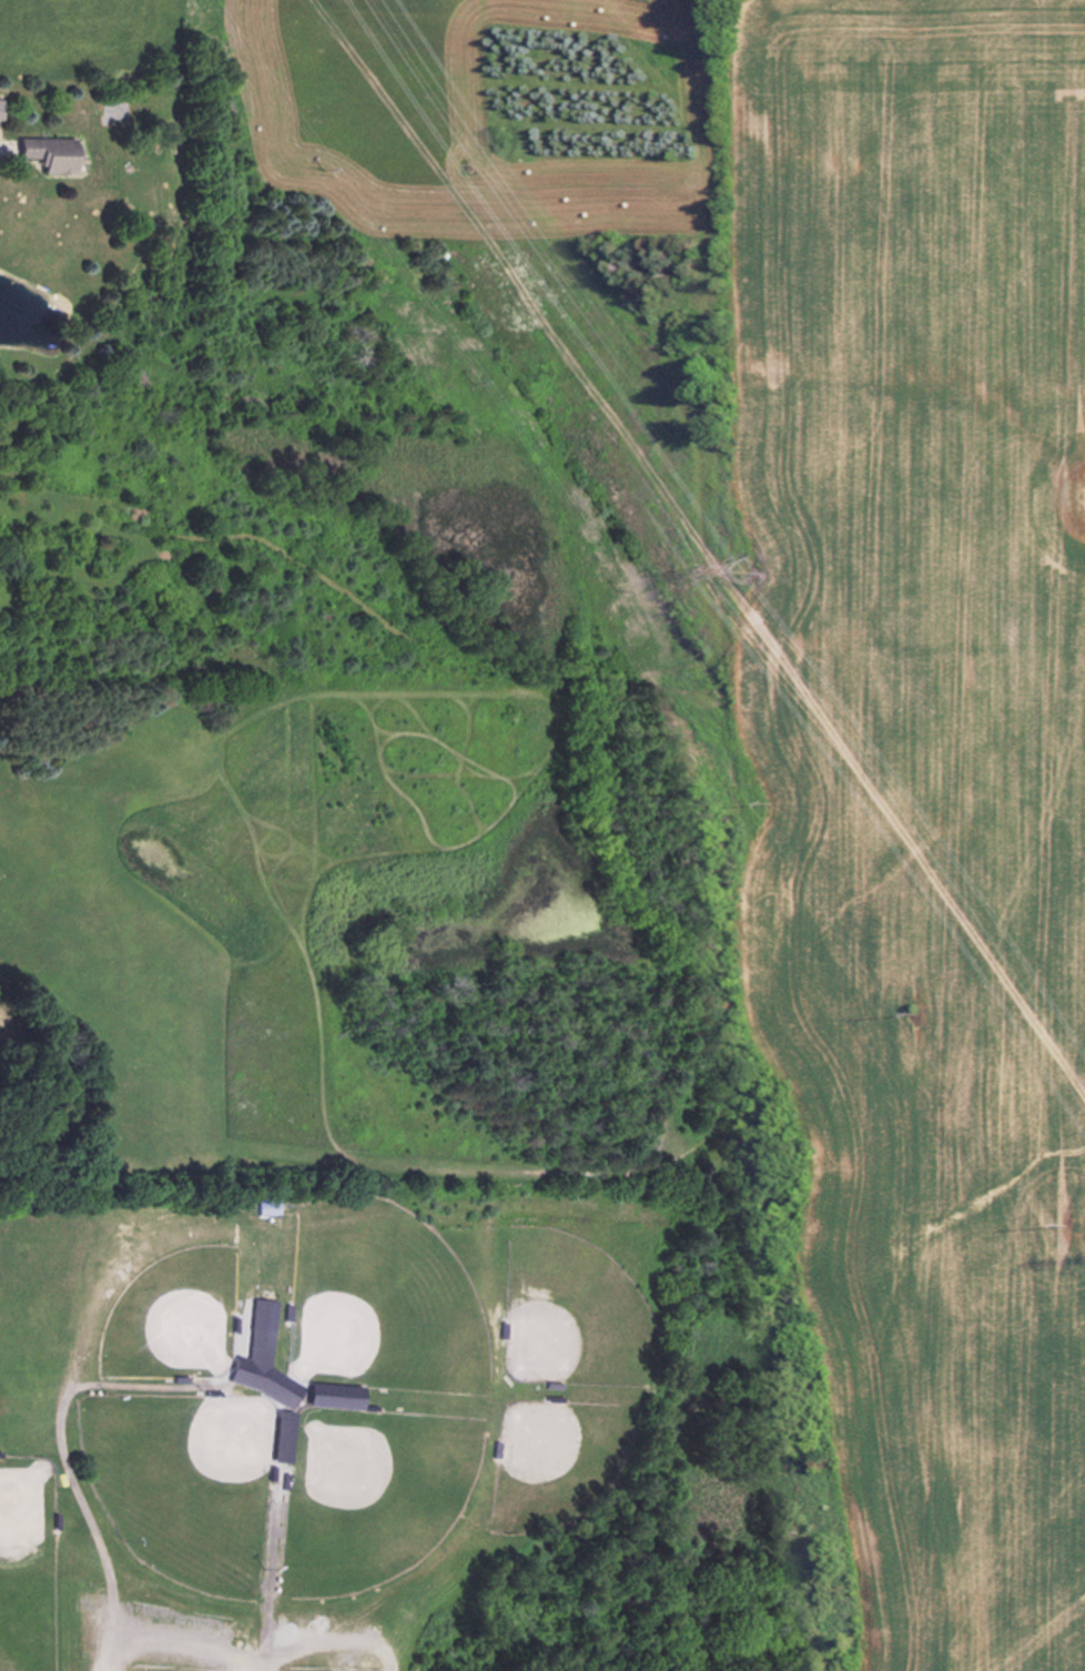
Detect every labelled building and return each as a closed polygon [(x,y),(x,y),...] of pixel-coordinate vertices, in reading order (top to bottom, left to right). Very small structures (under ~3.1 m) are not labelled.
[(8,134),(8,157),(31,157),(31,169),(63,170),(64,136),(8,134)] [(361,1383),(307,1382),(306,1406),(360,1407),(361,1383)] [(291,1408),(273,1408),(271,1460),(289,1461),(291,1408)]
